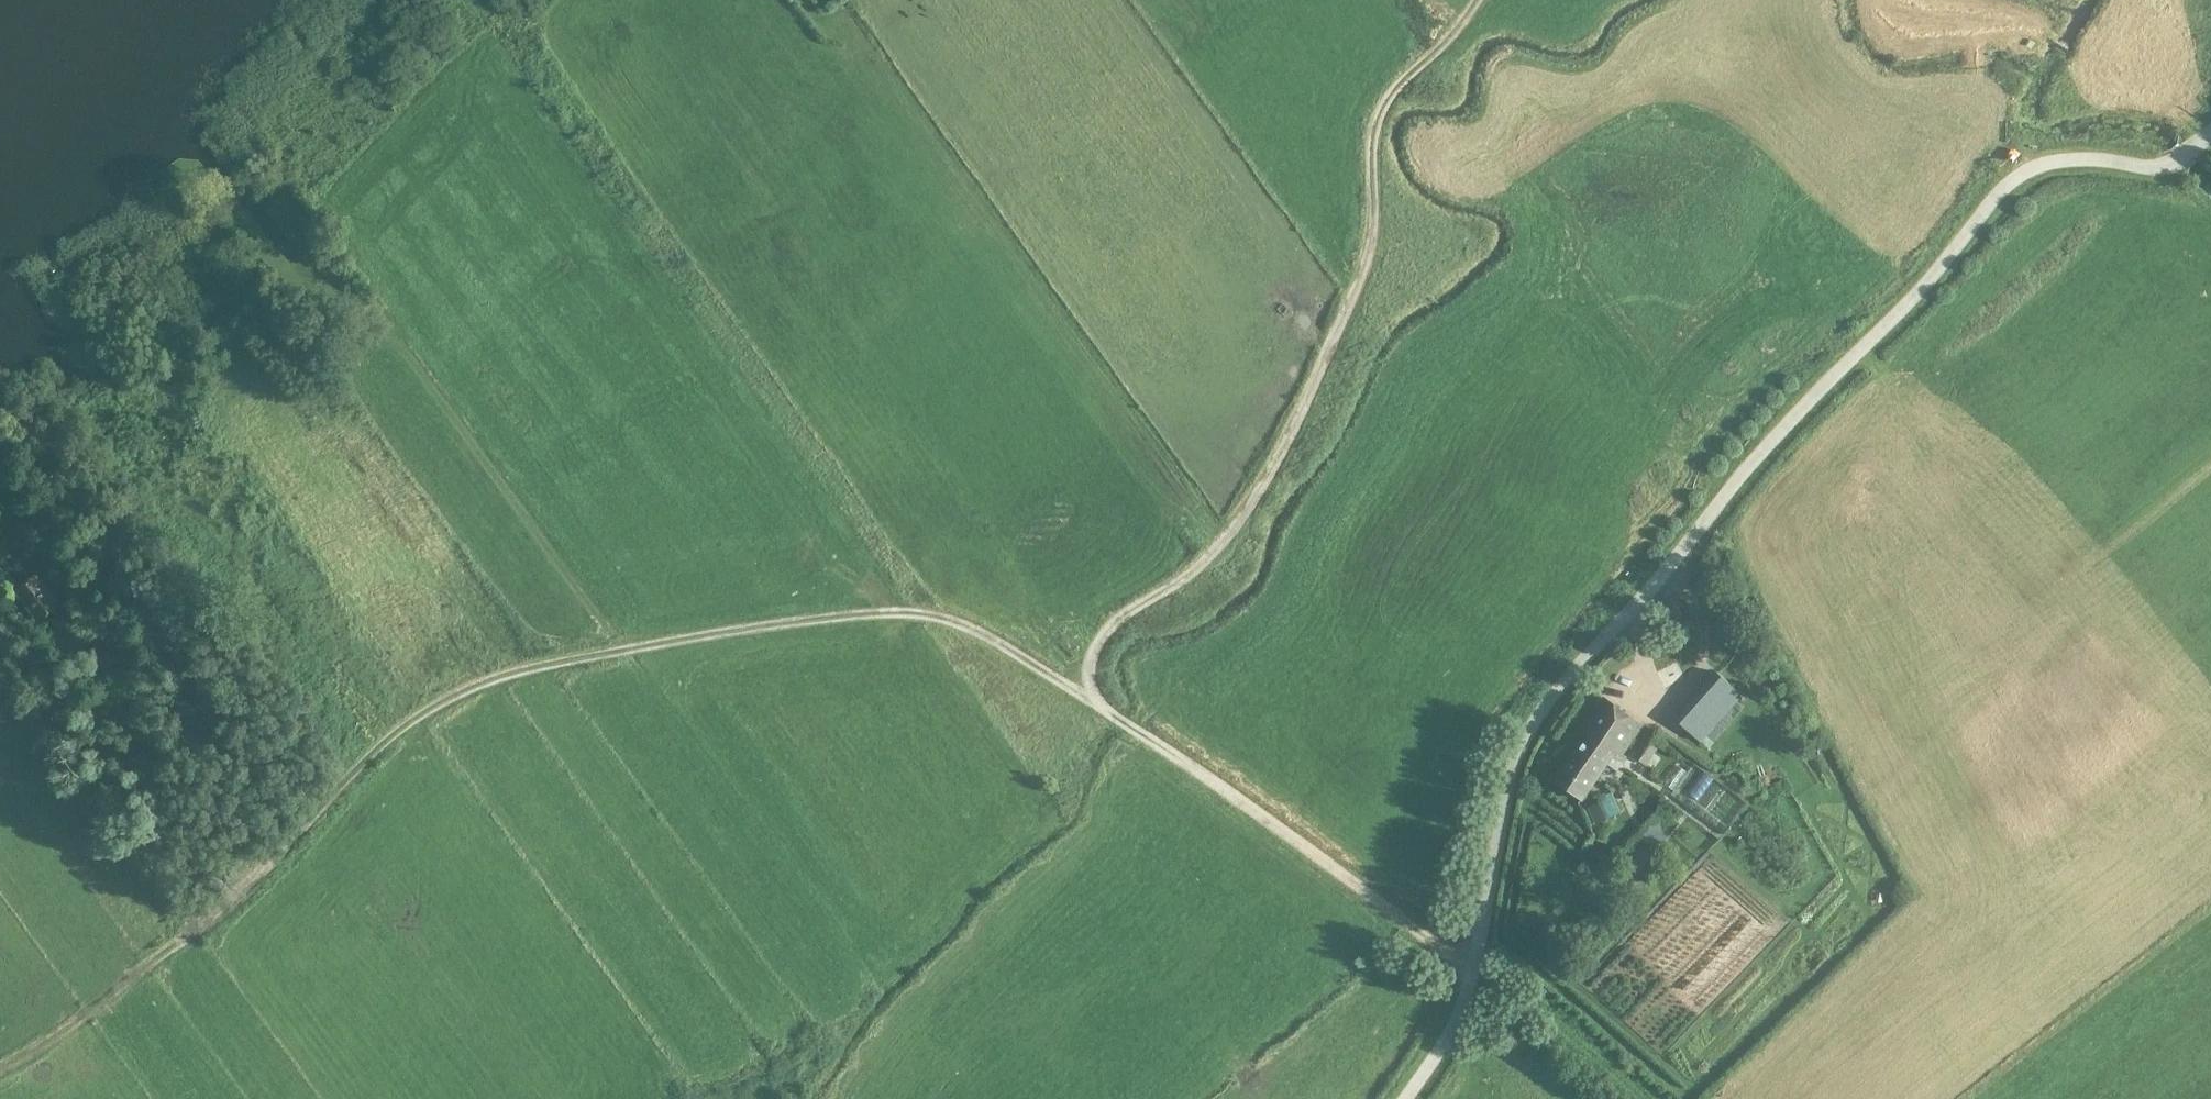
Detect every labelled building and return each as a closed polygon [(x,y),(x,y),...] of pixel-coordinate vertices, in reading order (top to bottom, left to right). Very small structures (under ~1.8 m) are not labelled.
[(1666,656),(1664,644),(1657,645),(1659,658),(1666,656)] [(1744,694),(1719,672),(1677,719),(1702,742),(1744,694)] [(1556,780),(1584,799),(1614,756),(1620,760),(1644,725),(1606,698),(1572,747),(1577,751),(1556,780)] [(1708,810),(1727,789),(1713,777),(1695,798),(1708,810)] [(1637,857),(1671,817),(1659,807),(1625,847),(1637,857)] [(1667,831),(1647,858),(1659,866),(1679,839),(1667,831)]
